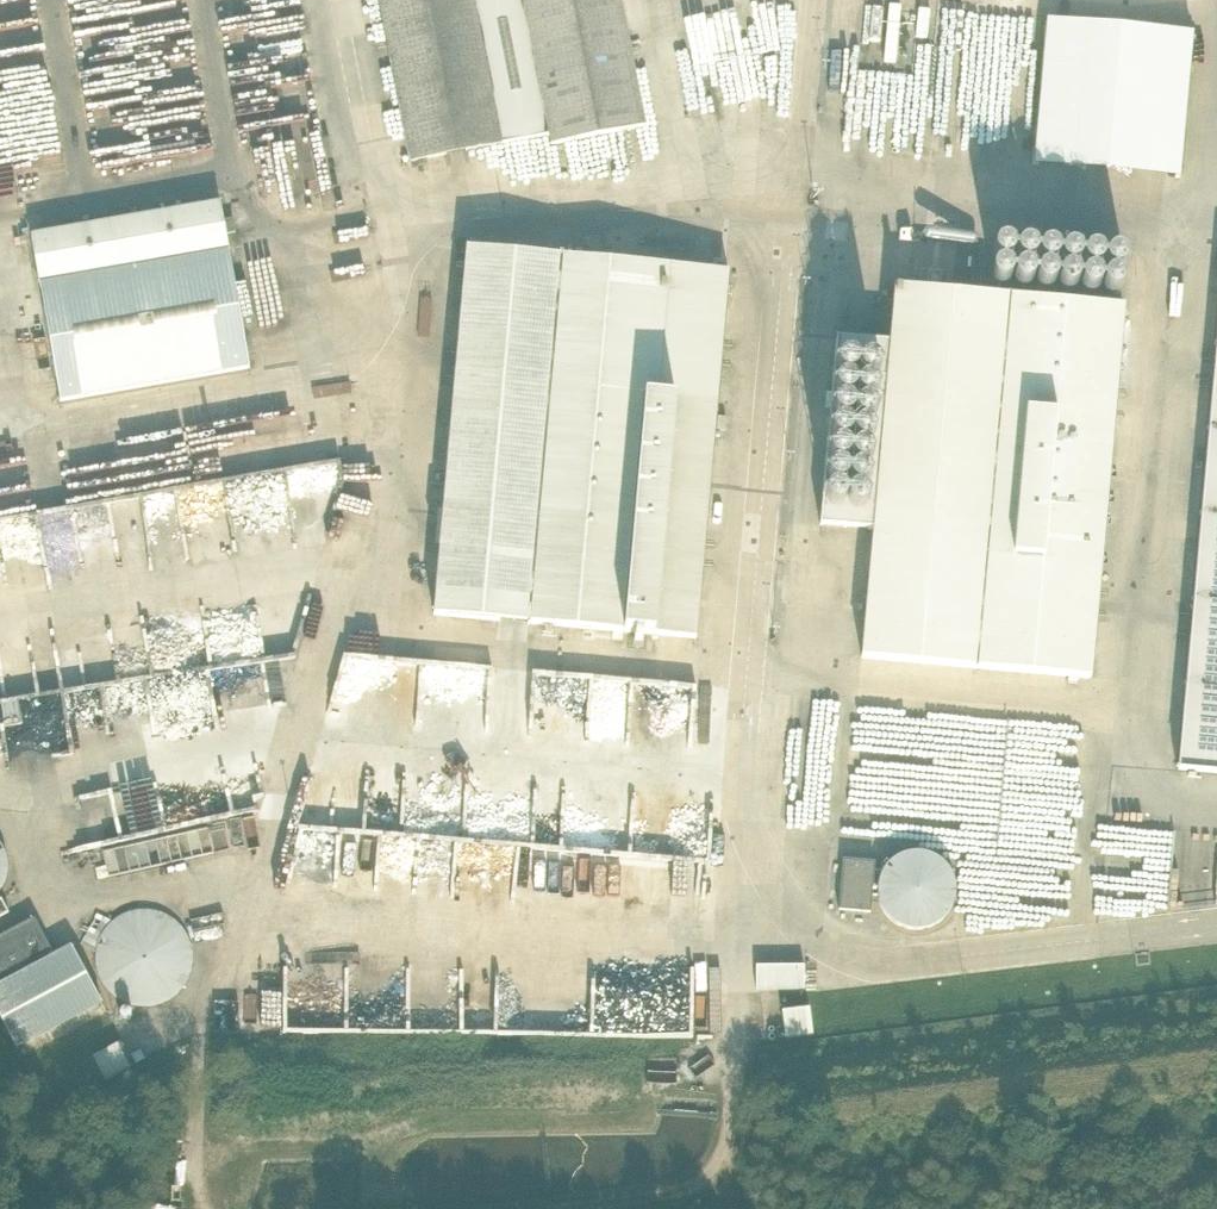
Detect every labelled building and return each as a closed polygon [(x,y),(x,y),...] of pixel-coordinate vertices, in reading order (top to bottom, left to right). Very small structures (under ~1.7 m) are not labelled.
[(644,126),(619,0),(377,0),(409,163),(548,134),(550,145),(644,126)] [(1192,25),(1042,16),(1032,163),(1182,173),(1192,25)] [(61,153),(44,55),(4,62),(3,59),(0,60),(0,181),(14,179),(11,162),(61,153)] [(218,201),(30,234),(60,402),(248,369),(218,201)] [(697,639),(730,268),(468,250),(430,615),(697,639)] [(1124,307),(894,286),(889,343),(837,338),(820,525),(872,530),(861,657),(1091,679),(1124,307)] [(1179,770),(1216,774),(1216,353),(1179,770)] [(407,689),(408,689),(407,660),(387,661),(389,711),(408,711),(407,689)] [(545,759),(602,763),(604,735),(585,734),(588,675),(550,673),(545,759)] [(147,683),(123,687),(127,721),(147,719),(148,723),(178,719),(173,675),(147,678),(147,683)] [(1,700),(2,715),(19,713),(17,698),(1,700)] [(125,844),(106,849),(111,870),(130,865),(125,844)] [(911,925),(924,924),(937,919),(946,909),(952,897),(953,884),(950,871),(942,860),(931,852),(918,848),(906,849),(895,853),(886,861),(879,871),(876,883),(877,895),(881,906),(888,915),(898,922),(911,925)] [(874,861),(842,859),(838,910),(870,913),(874,861)] [(699,869),(658,868),(656,920),(697,921),(699,869)] [(190,968),(191,958),(190,947),(187,939),(183,931),(178,925),(172,919),(164,915),(156,912),(146,911),(139,911),(129,913),(121,917),(114,922),(107,929),(99,946),(98,955),(98,965),(101,975),(105,983),(110,989),(117,996),(126,1001),(134,1003),(143,1005),(151,1004),(161,1002),(169,998),(178,991),(183,985),(187,977),(190,968)] [(111,921),(97,913),(80,944),(96,952),(107,929),(111,921)] [(16,1049),(101,1004),(71,945),(53,954),(33,918),(0,935),(0,1019),(16,1049)] [(775,940),(754,966),(771,980),(792,954),(775,940)] [(670,1032),(694,1031),(693,987),(668,987),(670,1032)] [(812,1035),(809,1007),(781,1010),(784,1027),(777,1028),(778,1038),(785,1037),(785,1039),(812,1035)] [(131,1068),(117,1044),(93,1056),(106,1081),(131,1068)]
